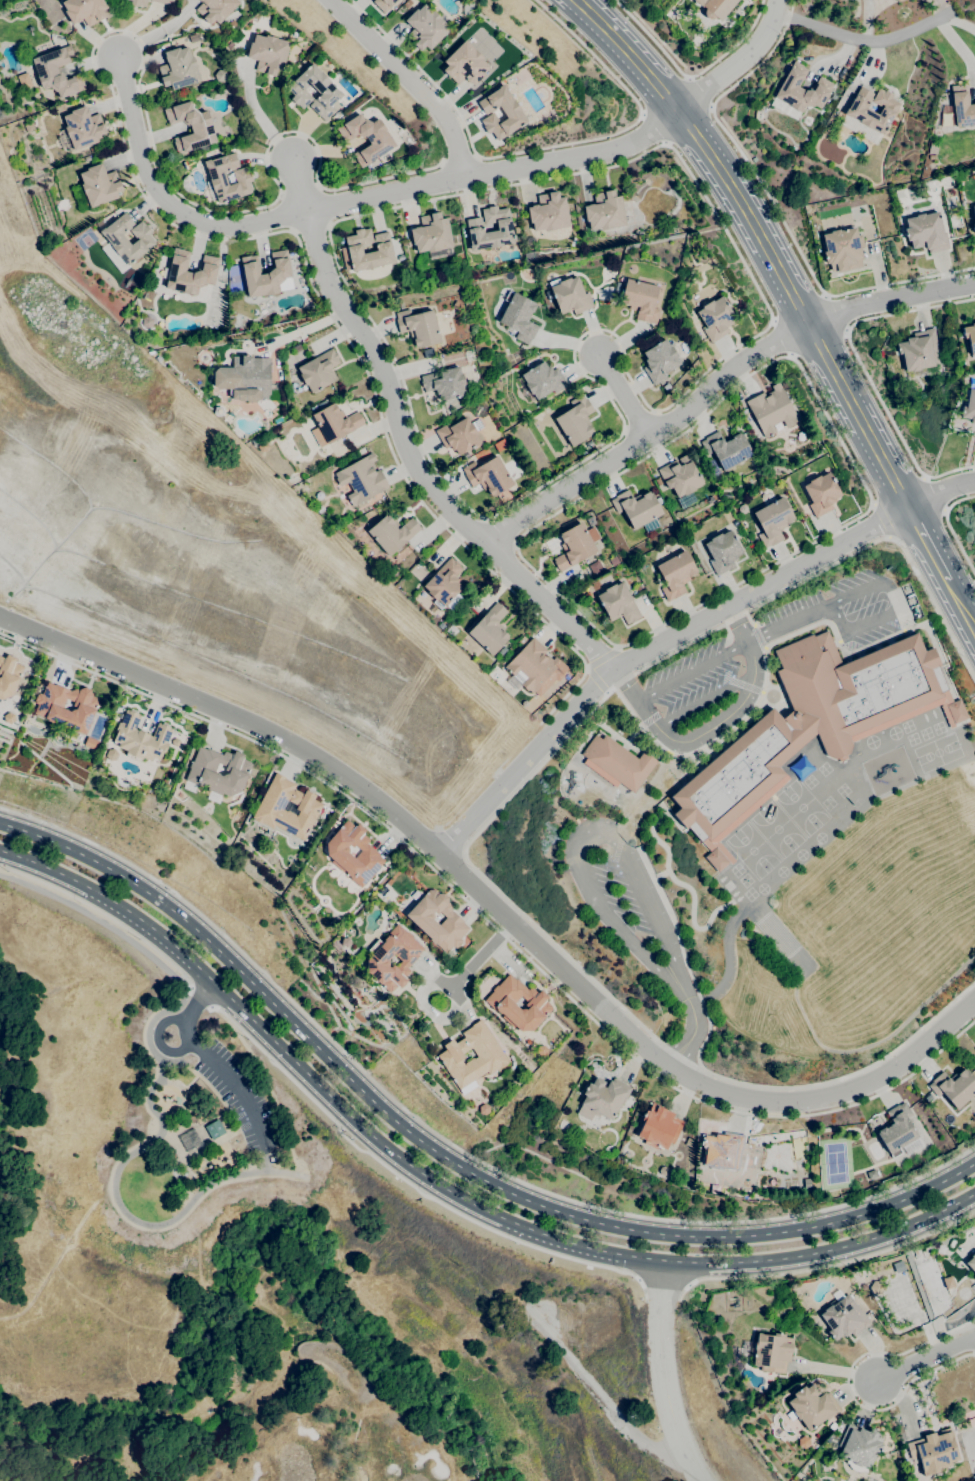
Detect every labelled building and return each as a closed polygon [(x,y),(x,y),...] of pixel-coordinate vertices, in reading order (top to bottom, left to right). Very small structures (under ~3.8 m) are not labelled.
[(61,2),(65,0),(102,0),(107,8),(102,11),(106,17),(97,22),(97,21),(87,27),(82,18),(81,19),(82,20),(77,23),(76,22),(72,24),(64,11),(66,10),(61,2)] [(200,2),(198,0),(238,0),(240,2),(218,24),(214,20),(209,25),(202,18),(203,17),(195,9),(202,2),(201,1),(200,2)] [(372,1),(373,0),(397,0),(384,13),(372,1)] [(402,4),(407,0),(409,0),(412,3),(406,8),(402,4)] [(700,5),(694,0),(738,0),(720,21),(716,17),(712,19),(710,19),(706,18),(704,15),(704,12),(705,9),(701,5),(700,5)] [(420,51),(413,44),(413,43),(406,36),(413,28),(412,27),(411,28),(404,21),(416,9),(417,10),(424,4),(431,12),(433,10),(441,18),(441,19),(450,29),(429,50),(425,46),(420,51)] [(191,43),(188,36),(196,33),(198,40),(191,43)] [(275,76),(265,74),(265,73),(255,70),(257,60),(256,60),(256,61),(250,59),(250,58),(246,57),(250,42),(252,43),(255,34),(265,37),(265,35),(277,38),(290,42),(282,71),(277,69),(275,76)] [(473,86),(470,83),(469,84),(465,79),(465,78),(457,85),(449,77),(442,70),(447,65),(443,61),(465,40),(474,50),(475,50),(482,58),(481,59),(489,67),(483,73),(484,74),(473,86)] [(59,99),(57,92),(52,94),(49,87),(43,90),(42,88),(41,88),(37,76),(38,76),(31,59),(70,45),(73,54),(75,61),(56,68),(57,70),(68,79),(73,77),(73,75),(79,73),(85,89),(59,99)] [(172,90),(170,85),(163,87),(160,77),(161,77),(157,66),(167,63),(167,62),(166,62),(165,57),(164,52),(178,47),(179,49),(187,47),(191,57),(192,56),(200,81),(172,90)] [(801,113),(800,112),(800,113),(788,106),(789,106),(773,97),(794,60),(803,66),(802,67),(808,70),(798,87),(802,89),(813,88),(819,76),(834,84),(820,109),(814,105),(813,106),(805,106),(801,113)] [(324,121),(319,116),(308,105),(312,102),(311,101),(319,94),(310,85),(311,84),(310,84),(305,89),(313,98),(302,109),(297,104),(296,105),(290,99),(293,96),(286,88),(293,81),(312,63),(320,72),(321,71),(330,82),(338,91),(339,90),(343,95),(338,99),(330,105),(335,110),(324,121)] [(223,82),(216,81),(214,75),(218,69),(224,70),(227,77),(223,82)] [(497,141),(491,132),(487,134),(482,127),(483,126),(480,120),(493,112),(499,122),(506,118),(499,107),(490,113),(489,112),(485,115),(477,102),(498,88),(498,87),(503,84),(507,89),(506,90),(513,99),(521,111),(521,112),(527,121),(497,141)] [(969,104),(974,103),(974,125),(973,125),(955,127),(950,86),(960,85),(966,85),(969,104)] [(873,93),(871,98),(872,99),(879,88),(884,91),(885,90),(893,95),(891,98),(900,104),(877,146),(861,137),(863,134),(856,130),(855,133),(839,124),(845,115),(843,114),(847,108),(848,109),(860,86),(873,93)] [(178,154),(177,150),(176,150),(173,142),(174,141),(173,138),(192,132),(191,130),(182,121),(169,125),(167,119),(166,120),(163,109),(190,101),(192,108),(197,106),(199,112),(206,110),(207,112),(208,112),(212,124),(210,124),(216,142),(209,144),(209,143),(184,151),(185,152),(178,154)] [(73,151),(68,138),(64,127),(66,126),(62,116),(71,113),(70,111),(85,106),(86,110),(87,109),(89,115),(88,115),(89,117),(98,113),(102,124),(103,123),(106,132),(100,135),(102,140),(73,151)] [(360,168),(355,160),(356,159),(352,154),(357,151),(358,152),(370,144),(368,141),(356,134),(351,137),(351,138),(345,142),(336,128),(359,113),(363,119),(364,119),(372,122),(378,118),(378,119),(379,119),(386,130),(396,145),(360,168)] [(26,133),(23,124),(30,121),(34,129),(26,133)] [(91,154),(89,148),(95,146),(97,151),(91,154)] [(239,167),(234,168),(235,170),(247,166),(248,173),(250,173),(252,181),(248,182),(251,193),(217,203),(214,192),(213,193),(209,178),(210,178),(206,167),(205,168),(203,161),(209,159),(209,160),(234,153),(239,167)] [(80,210),(72,188),(81,185),(80,184),(82,184),(79,173),(87,170),(86,168),(101,163),(102,167),(103,167),(105,172),(104,173),(105,174),(115,170),(118,180),(119,180),(123,190),(116,192),(118,197),(90,208),(90,207),(80,210)] [(601,230),(600,228),(590,230),(588,221),(586,222),(583,206),(588,205),(593,204),(595,204),(593,194),(604,192),(604,191),(613,190),(614,196),(620,195),(625,225),(612,227),(612,228),(601,230)] [(544,231),(544,230),(533,231),(532,223),(530,223),(527,207),(531,206),(531,205),(537,204),(537,206),(538,205),(537,195),(548,193),(557,191),(558,197),(564,196),(569,227),(556,229),(544,231)] [(470,252),(469,245),(470,245),(466,220),(481,217),(482,222),(483,222),(485,232),(497,230),(496,222),(484,224),(481,209),(487,208),(487,207),(496,205),(497,210),(507,208),(514,243),(502,245),(502,246),(489,248),(488,248),(476,250),(477,250),(470,252)] [(929,253),(928,249),(926,250),(924,241),(921,242),(922,246),(911,249),(909,240),(906,241),(903,229),(907,228),(904,219),(916,216),(915,215),(924,213),(924,215),(938,211),(946,244),(948,243),(949,248),(929,253)] [(127,266),(120,256),(119,257),(110,246),(111,245),(103,236),(103,237),(99,232),(104,227),(105,228),(125,212),(134,224),(130,227),(131,228),(122,235),(130,245),(137,240),(129,230),(141,221),(145,226),(146,225),(152,232),(148,235),(155,243),(127,266)] [(417,253),(415,244),(413,245),(409,229),(414,228),(414,227),(419,226),(419,227),(421,227),(419,217),(430,214),(439,212),(441,219),(446,217),(452,247),(439,250),(428,253),(427,251),(417,253)] [(837,272),(836,271),(831,272),(829,265),(828,265),(828,263),(825,264),(823,252),(825,251),(822,235),(830,233),(830,231),(839,229),(839,231),(855,227),(857,235),(861,234),(864,247),(860,247),(863,260),(861,260),(862,267),(837,272)] [(352,272),(344,237),(355,234),(354,230),(363,228),(363,229),(369,228),(373,243),(361,246),(362,254),(376,250),(375,244),(374,244),(373,240),(374,240),(373,235),(388,231),(394,257),(396,263),(390,264),(389,263),(377,266),(378,267),(364,270),(364,269),(352,272)] [(197,295),(183,292),(165,288),(167,279),(161,278),(163,267),(169,269),(174,247),(184,250),(190,252),(186,271),(188,272),(201,267),(202,263),(201,262),(203,255),(219,258),(213,286),(206,284),(206,285),(198,288),(197,295)] [(248,298),(240,257),(250,255),(250,256),(257,255),(260,274),(267,273),(274,267),(272,259),(271,260),(270,252),(286,249),(291,277),(290,277),(293,288),(279,291),(279,293),(265,295),(265,294),(248,298)] [(574,315),(572,310),(560,314),(548,283),(558,279),(559,282),(569,278),(570,279),(577,276),(584,294),(588,292),(593,307),(581,311),(581,312),(574,315)] [(655,324),(650,323),(649,323),(635,319),(637,311),(628,309),(629,306),(620,303),(626,278),(658,287),(653,308),(659,309),(655,324)] [(527,345),(514,338),(517,332),(498,322),(508,302),(504,300),(509,290),(535,303),(534,305),(536,306),(532,313),(530,312),(526,320),(538,326),(532,339),(531,339),(527,345)] [(711,343),(701,328),(705,325),(696,312),(702,308),(702,307),(712,300),(713,301),(721,296),(737,321),(726,328),(728,332),(711,343)] [(417,348),(417,347),(415,347),(413,339),(414,339),(414,336),(410,337),(409,331),(399,333),(395,319),(397,319),(395,313),(409,309),(411,315),(432,309),(440,342),(417,348)] [(971,324),(974,323),(974,357),(972,358),(967,338),(964,339),(964,334),(962,334),(962,332),(963,332),(962,328),(972,326),(971,324)] [(907,379),(906,371),(905,372),(902,354),(898,354),(896,343),(906,341),(906,338),(913,337),(913,333),(925,331),(925,330),(934,328),(937,343),(936,344),(939,364),(937,365),(938,373),(907,379)] [(653,385),(642,368),(647,365),(644,360),(646,359),(642,353),(664,338),(670,347),(671,346),(678,357),(676,358),(680,363),(664,374),(666,377),(653,385)] [(311,393),(307,385),(305,386),(299,374),(300,374),(297,367),(332,348),(334,353),(335,352),(338,358),(338,359),(340,363),(331,368),(337,379),(311,393)] [(264,403),(261,403),(261,400),(258,400),(255,403),(247,403),(245,401),(229,401),(229,390),(211,390),(211,366),(232,366),(232,356),(241,356),(252,356),(252,358),(270,358),(270,401),(264,401),(264,403)] [(536,400),(532,394),(531,395),(524,384),(525,383),(520,375),(543,361),(547,367),(549,366),(552,370),(553,370),(557,368),(568,385),(555,393),(552,390),(536,400)] [(440,401),(439,394),(436,395),(435,390),(424,392),(423,388),(422,388),(420,381),(421,381),(420,376),(459,366),(460,373),(462,373),(465,385),(464,385),(466,395),(440,401)] [(765,438),(745,401),(763,392),(765,397),(768,395),(767,393),(773,390),(771,386),(778,382),(798,420),(794,423),(795,424),(786,429),(782,420),(772,426),(776,432),(765,438)] [(665,391),(662,387),(667,383),(670,387),(665,391)] [(969,389),(974,390),(974,423),(970,422),(970,419),(960,417),(962,406),(966,407),(969,389)] [(571,447),(554,418),(572,407),(569,401),(581,394),(585,399),(586,398),(594,411),(586,416),(591,424),(589,425),(593,432),(591,433),(592,434),(571,447)] [(320,410),(317,404),(325,400),(327,405),(320,410)] [(327,444),(311,415),(333,403),(334,405),(335,404),(338,411),(341,409),(345,418),(357,411),(358,414),(360,413),(364,421),(362,422),(364,424),(327,444)] [(458,455),(454,449),(452,450),(450,446),(449,446),(445,448),(434,430),(447,423),(449,427),(466,417),(469,423),(471,423),(478,419),(483,427),(475,431),(477,433),(476,434),(481,442),(458,455)] [(723,471),(713,452),(707,455),(700,442),(706,439),(705,438),(718,430),(724,442),(727,440),(728,441),(732,438),(731,437),(738,433),(739,434),(741,433),(753,455),(723,471)] [(352,507),(346,496),(353,492),(347,482),(339,487),(335,479),(337,478),(334,473),(372,452),(376,460),(372,462),(375,468),(373,469),(374,472),(379,469),(388,487),(352,507)] [(492,497),(491,495),(490,496),(486,489),(483,491),(479,483),(471,487),(464,474),(465,474),(461,468),(474,461),(477,467),(497,455),(513,484),(492,497)] [(677,498),(668,481),(664,483),(657,470),(675,460),(678,464),(689,457),(691,460),(691,461),(703,483),(695,488),(695,490),(685,496),(684,494),(677,498)] [(817,472),(825,467),(827,472),(828,472),(831,479),(832,478),(834,482),(841,495),(834,499),(835,501),(830,504),(833,508),(815,518),(808,505),(808,504),(797,483),(803,479),(803,478),(804,477),(804,476),(805,475),(805,474),(806,474),(806,473),(807,472),(808,472),(809,471),(810,471),(811,471),(812,470),(813,470),(814,471),(815,471),(816,471),(817,472)] [(647,533),(642,525),(633,530),(622,510),(617,513),(610,500),(615,497),(615,496),(628,489),(632,498),(640,493),(641,495),(648,491),(649,493),(651,492),(655,499),(659,497),(662,503),(658,505),(663,513),(654,518),(659,526),(647,533)] [(764,548),(757,535),(763,532),(752,513),(782,497),(793,518),(792,519),(792,520),(785,524),(787,526),(779,531),(783,539),(770,546),(764,548)] [(388,556),(366,531),(385,515),(386,516),(387,515),(392,521),(394,520),(400,527),(411,517),(421,528),(388,556)] [(589,527),(585,519),(592,516),(596,523),(589,527)] [(560,572),(558,569),(558,570),(553,562),(554,561),(553,559),(564,552),(560,545),(563,543),(559,536),(560,535),(559,534),(581,522),(597,551),(571,566),(560,572)] [(716,576),(709,563),(713,561),(704,544),(710,540),(709,539),(720,533),(721,534),(729,529),(742,553),(735,557),(737,559),(732,561),(735,567),(728,571),(728,570),(716,576)] [(667,602),(660,588),(666,585),(655,566),(685,550),(697,571),(695,573),(688,577),(690,580),(682,585),(686,592),(673,599),(672,599),(667,602)] [(612,566),(609,560),(615,556),(619,563),(612,566)] [(440,610),(433,602),(435,600),(427,592),(428,591),(422,586),(450,557),(453,560),(454,560),(459,565),(458,565),(462,568),(456,575),(456,576),(455,577),(459,580),(457,582),(462,587),(444,606),(440,610)] [(594,576),(588,566),(597,560),(603,570),(594,576)] [(626,625),(621,615),(610,621),(601,605),(600,605),(599,603),(600,603),(596,595),(604,591),(604,590),(615,584),(615,585),(622,582),(641,616),(636,619),(637,620),(631,623),(630,622),(626,625)] [(491,656),(467,633),(496,602),(499,604),(500,604),(505,608),(504,609),(507,612),(497,622),(503,628),(501,631),(502,630),(508,636),(507,637),(508,638),(491,656)] [(848,737),(852,744),(848,753),(845,755),(847,758),(839,762),(837,758),(834,759),(826,756),(816,733),(778,767),(785,774),(709,841),(711,843),(719,843),(735,861),(731,865),(729,862),(717,872),(704,857),(710,852),(701,842),(688,827),(686,829),(673,814),(680,808),(670,797),(772,708),(782,719),(791,711),(793,713),(794,712),(776,671),(781,669),(773,651),(812,634),(813,636),(827,631),(841,665),(916,633),(924,651),(932,648),(940,666),(938,667),(948,690),(947,690),(952,702),(959,699),(967,718),(953,724),(955,726),(949,729),(940,707),(944,699),(943,696),(848,737)] [(532,694),(528,690),(527,691),(520,684),(512,676),(513,675),(509,672),(509,673),(507,671),(508,670),(504,667),(533,637),(547,651),(543,655),(545,658),(547,656),(551,660),(554,657),(560,663),(538,686),(539,686),(532,694)] [(1,700),(0,700),(0,656),(4,658),(4,657),(5,658),(6,654),(16,658),(15,661),(16,662),(15,663),(23,666),(22,667),(24,668),(19,680),(12,696),(1,700)] [(84,735),(53,722),(52,723),(46,721),(47,719),(33,714),(37,705),(34,703),(35,702),(34,702),(37,694),(38,694),(38,693),(41,694),(47,682),(54,685),(54,684),(71,691),(72,688),(78,690),(80,686),(93,691),(91,696),(100,699),(95,710),(84,735)] [(151,761),(142,757),(141,760),(125,754),(126,751),(118,747),(119,744),(113,741),(117,732),(114,731),(118,722),(120,723),(126,709),(141,715),(135,729),(152,736),(158,722),(172,729),(167,743),(168,743),(164,752),(163,752),(159,760),(153,757),(151,761)] [(10,724),(4,722),(3,716),(8,712),(14,715),(14,721),(10,724)] [(633,794),(581,755),(595,735),(601,739),(604,735),(637,759),(643,752),(657,762),(633,794)] [(94,750),(83,745),(87,736),(98,741),(94,750)] [(218,804),(206,799),(209,791),(207,790),(208,787),(205,786),(205,788),(199,785),(199,784),(198,786),(194,793),(182,788),(185,780),(184,780),(189,769),(188,768),(191,761),(192,762),(198,746),(206,750),(206,748),(221,755),(222,756),(223,752),(224,752),(225,751),(232,754),(233,754),(234,750),(244,755),(243,758),(244,758),(244,759),(251,762),(250,763),(252,764),(248,774),(247,774),(240,792),(230,797),(222,793),(218,804)] [(303,841),(274,825),(272,829),(262,823),(262,825),(253,820),(253,819),(251,818),(275,772),(285,778),(284,779),(296,785),(294,789),(303,794),(305,790),(315,795),(313,800),(323,805),(303,841)] [(361,888),(349,878),(350,878),(345,873),(346,873),(344,870),(342,872),(330,862),(332,860),(327,855),(326,843),(346,821),(347,822),(348,821),(354,827),(357,823),(365,830),(363,833),(364,834),(363,834),(370,840),(366,844),(367,844),(379,854),(378,855),(385,861),(374,873),(375,874),(370,880),(369,879),(361,888)] [(445,953),(436,945),(434,943),(433,944),(429,940),(430,939),(405,915),(428,890),(434,890),(438,893),(443,893),(447,897),(448,902),(451,905),(451,911),(452,911),(463,922),(462,922),(469,928),(460,938),(462,941),(461,941),(462,942),(456,948),(456,947),(455,948),(452,946),(445,953)] [(391,992),(390,991),(389,992),(383,987),(383,988),(381,986),(382,986),(381,985),(380,985),(367,972),(366,960),(384,941),(383,940),(387,935),(397,924),(406,933),(407,932),(412,936),(411,937),(424,949),(417,955),(418,956),(408,967),(407,967),(407,968),(410,970),(409,971),(410,972),(404,978),(407,981),(400,988),(397,985),(391,992)] [(520,1031),(514,1026),(512,1028),(501,1017),(503,1015),(501,1013),(500,1014),(495,1010),(494,1011),(483,1001),(492,991),(491,990),(496,985),(497,986),(508,974),(515,980),(516,979),(527,989),(527,990),(530,988),(531,988),(538,994),(541,990),(548,997),(545,1000),(552,1007),(551,1008),(552,1009),(531,1031),(520,1031)] [(459,1090),(441,1064),(440,1062),(436,1055),(445,1050),(442,1045),(452,1039),(455,1043),(464,1037),(461,1033),(472,1026),(471,1025),(481,1019),(508,1062),(506,1063),(507,1064),(499,1069),(498,1068),(489,1075),(487,1072),(459,1090)] [(540,1056),(536,1052),(538,1046),(543,1045),(547,1049),(545,1054),(540,1056)] [(965,1069),(974,1081),(974,1098),(973,1095),(956,1110),(942,1093),(937,1097),(927,1086),(932,1082),(931,1081),(942,1071),(949,1079),(956,1073),(957,1074),(963,1069),(964,1070),(965,1069)] [(611,1121),(599,1114),(598,1117),(587,1111),(588,1108),(580,1104),(585,1096),(582,1094),(584,1089),(585,1087),(586,1087),(588,1083),(591,1084),(595,1077),(605,1082),(602,1086),(605,1088),(609,1080),(611,1081),(613,1078),(631,1088),(623,1103),(621,1102),(614,1115),(615,1115),(614,1117),(613,1116),(611,1121)] [(928,1103),(924,1098),(929,1094),(933,1099),(928,1103)] [(892,1158),(890,1154),(890,1155),(876,1133),(878,1133),(877,1131),(884,1127),(885,1128),(889,1125),(892,1123),(885,1112),(898,1104),(899,1105),(904,1102),(912,1115),(906,1118),(923,1145),(907,1156),(901,1147),(899,1149),(901,1153),(892,1158)] [(665,1150),(657,1146),(655,1149),(643,1144),(644,1141),(643,1141),(644,1139),(636,1136),(638,1132),(638,1133),(644,1122),(641,1120),(643,1116),(642,1116),(643,1114),(644,1114),(646,1110),(648,1111),(652,1103),(657,1105),(657,1106),(673,1114),(672,1116),(683,1122),(673,1144),(668,1142),(665,1150)] [(212,1140),(204,1127),(217,1119),(225,1132),(212,1140)] [(198,1145),(191,1129),(178,1136),(185,1151),(198,1145)] [(737,1172),(723,1169),(723,1172),(709,1169),(709,1168),(708,1168),(709,1167),(702,1165),(705,1148),(701,1147),(703,1135),(714,1137),(714,1134),(722,1135),(723,1131),(745,1135),(743,1150),(741,1149),(737,1172)] [(691,1147),(684,1144),(688,1137),(694,1140),(691,1147)] [(606,1155),(597,1150),(602,1140),(611,1145),(606,1155)] [(943,1255),(937,1252),(939,1246),(946,1248),(943,1255)] [(916,1258),(912,1251),(918,1248),(922,1255),(916,1258)] [(970,1256),(974,1252),(974,1275),(965,1263),(971,1257),(970,1256)] [(833,1305),(847,1294),(860,1311),(862,1311),(871,1323),(863,1329),(862,1328),(853,1336),(850,1332),(844,1337),(842,1335),(834,1341),(829,1334),(827,1332),(829,1330),(830,1329),(819,1315),(824,1311),(823,1310),(831,1305),(831,1306),(833,1305)] [(784,1374),(760,1371),(760,1366),(752,1365),(753,1356),(752,1356),(752,1354),(754,1354),(754,1350),(755,1341),(756,1342),(757,1333),(761,1334),(773,1336),(773,1333),(777,1334),(778,1332),(780,1332),(780,1334),(784,1335),(784,1337),(793,1338),(792,1344),(791,1344),(789,1362),(786,1362),(784,1374)] [(817,1425),(814,1427),(812,1428),(808,1431),(799,1419),(798,1420),(792,1412),(793,1411),(787,1402),(794,1397),(792,1394),(797,1391),(797,1390),(799,1389),(804,1386),(806,1389),(812,1384),(819,1393),(815,1396),(817,1398),(821,1394),(824,1393),(825,1394),(828,1392),(841,1410),(827,1420),(825,1419),(817,1425)] [(841,1431),(836,1427),(842,1421),(844,1423),(841,1431)] [(832,1431),(828,1427),(833,1422),(837,1426),(832,1431)] [(866,1473),(863,1472),(862,1472),(861,1472),(860,1472),(859,1472),(858,1472),(857,1472),(856,1472),(855,1472),(854,1471),(853,1471),(852,1470),(851,1469),(850,1469),(850,1468),(849,1467),(849,1466),(848,1465),(848,1464),(845,1463),(847,1460),(838,1456),(842,1448),(837,1446),(848,1423),(859,1429),(859,1428),(868,1432),(870,1428),(878,1431),(878,1433),(884,1436),(880,1444),(882,1445),(877,1455),(875,1454),(868,1470),(867,1470),(866,1473)] [(923,1476),(922,1472),(922,1471),(918,1457),(910,1460),(906,1443),(924,1438),(923,1436),(934,1432),(935,1436),(940,1434),(939,1431),(950,1428),(953,1436),(952,1437),(958,1460),(949,1462),(950,1466),(944,1467),(945,1470),(923,1476)] [(804,1449),(798,1446),(798,1439),(803,1436),(808,1439),(809,1445),(804,1449)]
